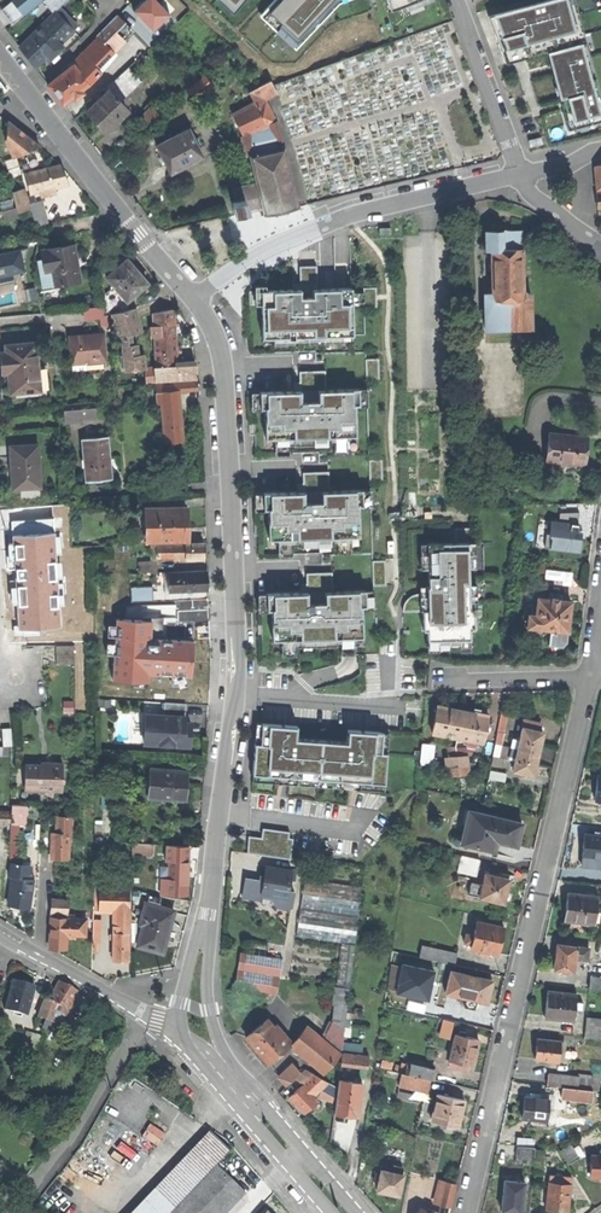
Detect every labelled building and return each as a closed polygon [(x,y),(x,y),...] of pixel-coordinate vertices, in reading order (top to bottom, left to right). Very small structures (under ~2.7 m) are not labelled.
[(24,15),(13,0),(1,10),(12,24),(24,15)] [(24,15),(42,0),(12,0),(13,0),(24,15)] [(52,12),(67,0),(42,0),(52,12)] [(131,28),(134,31),(148,45),(178,14),(182,17),(189,8),(186,5),(187,4),(183,0),(132,0),(118,15),(131,28)] [(237,0),(217,0),(229,10),(237,0)] [(265,10),(291,38),(325,0),(274,0),(265,10)] [(391,10),(403,4),(405,8),(429,0),(387,0),(391,10)] [(490,14),(497,31),(504,47),(572,29),(564,0),(544,0),(490,14)] [(57,12),(74,31),(79,26),(62,8),(57,12)] [(74,31),(57,12),(18,48),(27,58),(36,67),(47,56),(50,59),(63,47),(60,44),(74,31)] [(97,37),(110,50),(131,28),(118,15),(97,37)] [(113,53),(134,31),(131,28),(110,50),(113,53)] [(73,65),(86,85),(95,77),(92,74),(96,70),(113,53),(110,50),(97,37),(71,63),(73,65)] [(569,121),(596,113),(577,44),(545,53),(549,69),(557,97),(563,98),(564,104),(569,121)] [(81,90),(86,85),(73,65),(47,84),(56,96),(62,105),(72,96),(81,90)] [(105,90),(107,91),(116,100),(124,93),(134,82),(124,72),(105,90)] [(188,89),(195,98),(212,85),(206,76),(188,89)] [(243,136),(249,156),(284,147),(276,122),(264,99),(276,93),(273,85),(270,81),(249,93),(254,103),(233,114),(243,136)] [(83,93),(81,90),(72,96),(75,99),(83,93)] [(116,100),(107,91),(87,111),(105,130),(106,132),(112,126),(127,112),(116,100)] [(137,121),(144,127),(158,112),(152,106),(137,121)] [(14,157),(40,147),(25,135),(7,121),(6,140),(14,157)] [(171,173),(203,157),(188,129),(157,145),(166,162),(171,173)] [(530,147),(543,144),(541,137),(528,141),(530,147)] [(256,183),(263,209),(264,215),(278,212),(285,210),(299,207),(284,147),(249,156),(256,183)] [(25,174),(31,195),(41,192),(42,196),(55,193),(54,189),(68,185),(64,175),(60,165),(25,174)] [(253,212),(263,209),(256,183),(233,189),(236,202),(232,203),(235,216),(253,212)] [(20,211),(30,209),(25,188),(15,191),(20,211)] [(36,225),(48,222),(43,200),(31,204),(36,225)] [(20,217),(17,207),(1,211),(4,221),(20,217)] [(486,330),(531,329),(531,294),(523,294),(522,250),(503,250),(503,233),(503,230),(491,231),(483,231),(484,251),(491,251),(492,295),(485,295),(486,330)] [(521,233),(503,233),(503,250),(522,250),(521,233)] [(44,288),(81,281),(74,249),(73,244),(42,250),(45,263),(39,265),(44,288)] [(14,273),(24,270),(22,260),(25,260),(28,248),(0,254),(0,276),(14,273)] [(115,286),(127,300),(147,283),(137,271),(127,259),(106,277),(115,286)] [(299,266),(300,284),(300,289),(317,289),(316,266),(299,266)] [(16,282),(14,273),(0,276),(0,286),(16,282)] [(255,305),(261,304),(261,291),(266,291),(266,285),(255,286),(255,305)] [(132,310),(127,300),(115,286),(105,294),(101,293),(103,308),(103,315),(109,315),(112,314),(132,310)] [(317,289),(300,289),(292,290),(266,291),(261,291),(261,304),(263,338),(273,338),(292,337),(307,337),(342,335),(353,335),(352,302),(352,292),(351,287),(317,289)] [(363,288),(363,291),(363,301),(364,308),(377,307),(376,287),(363,288)] [(363,291),(352,292),(352,302),(363,301),(363,291)] [(110,325),(109,315),(103,315),(103,308),(84,310),(85,320),(101,319),(102,326),(110,325)] [(119,337),(121,337),(130,334),(139,332),(134,316),(132,310),(112,314),(119,337)] [(152,337),(155,337),(157,367),(176,366),(175,351),(173,322),(173,310),(153,313),(154,327),(151,327),(152,337)] [(72,364),(106,361),(104,334),(69,337),(70,345),(72,364)] [(131,345),(130,334),(121,337),(124,370),(144,369),(143,355),(137,355),(137,350),(136,344),(131,345)] [(343,342),(342,335),(307,337),(308,343),(343,342)] [(10,393),(40,391),(38,370),(36,343),(6,345),(6,353),(1,353),(2,365),(3,374),(8,373),(10,393)] [(107,368),(106,361),(72,364),(72,371),(107,368)] [(196,379),(195,364),(176,366),(157,367),(153,367),(154,382),(196,379)] [(45,369),(38,370),(40,391),(46,390),(45,369)] [(300,389),(300,391),(301,391),(301,401),(318,401),(317,390),(326,390),(325,370),(299,371),(299,382),(300,389)] [(198,390),(197,381),(156,384),(157,404),(162,403),(164,442),(182,440),(180,413),(179,391),(198,390)] [(300,391),(260,392),(260,408),(265,408),(266,439),(275,439),(346,436),(356,435),(355,405),(359,405),(359,388),(326,390),(317,390),(318,401),(301,401),(301,391),(300,391)] [(367,388),(359,388),(359,405),(367,404),(367,388)] [(260,409),(260,408),(260,392),(252,393),(252,409),(260,409)] [(82,419),(94,418),(93,403),(64,405),(66,423),(82,422),(82,419)] [(546,460),(585,465),(588,438),(568,436),(549,433),(546,460)] [(347,451),(346,436),(275,439),(276,454),(288,453),(288,444),(334,442),(334,452),(347,451)] [(108,480),(107,473),(115,472),(115,466),(114,459),(109,460),(107,437),(98,438),(98,439),(82,440),(85,482),(108,480)] [(14,489),(40,488),(38,446),(11,447),(11,463),(12,471),(11,471),(11,472),(13,472),(14,489)] [(303,490),(303,492),(305,492),(305,502),(321,501),(321,491),(329,490),(328,471),(303,472),(303,483),(303,490)] [(363,506),(362,489),(329,490),(321,491),(321,501),(305,502),(305,492),(303,492),(263,493),(264,509),(268,509),(269,540),(279,539),(349,537),(360,536),(359,506),(363,506)] [(370,489),(362,489),(363,506),(371,506),(370,489)] [(256,510),(264,509),(263,493),(255,493),(256,510)] [(146,509),(147,542),(187,541),(187,522),(186,507),(146,509)] [(559,513),(558,522),(578,524),(579,512),(559,513)] [(549,534),(551,521),(539,519),(536,546),(544,547),(546,534),(549,534)] [(558,522),(551,521),(549,534),(546,534),(544,547),(579,551),(580,538),(577,538),(578,532),(579,524),(578,524),(558,522)] [(454,528),(455,543),(468,542),(474,542),(474,528),(454,528)] [(350,552),(349,537),(279,539),(280,554),(292,554),(292,545),(337,544),(337,552),(350,552)] [(427,611),(423,611),(423,630),(427,630),(428,640),(429,640),(469,639),(470,639),(470,629),(474,629),(473,608),(470,608),(469,584),(468,567),(468,542),(455,543),(427,543),(428,568),(428,585),(426,585),(426,593),(427,611)] [(421,569),(428,568),(427,543),(420,544),(421,569)] [(155,557),(173,557),(173,545),(173,544),(155,544),(155,557)] [(173,545),(173,557),(173,560),(204,560),(204,552),(203,545),(173,545)] [(138,573),(156,573),(156,561),(138,562),(138,573)] [(168,592),(207,591),(207,580),(207,571),(168,572),(168,592)] [(307,591),(307,592),(332,591),(331,572),(306,573),(306,583),(307,591)] [(149,601),(148,583),(130,584),(130,602),(149,601)] [(307,592),(267,594),(267,610),(272,610),(273,640),(282,640),(295,639),(340,638),(353,637),(363,637),(362,607),(366,607),(365,591),(365,590),(332,591),(307,592)] [(373,590),(365,591),(366,607),(374,607),(373,590)] [(427,611),(426,593),(420,593),(413,594),(408,598),(403,606),(403,611),(423,611),(427,611)] [(259,610),(267,610),(267,594),(259,594),(259,610)] [(560,645),(566,646),(569,620),(570,602),(559,601),(559,595),(551,594),(550,600),(538,599),(536,617),(528,616),(527,628),(549,630),(548,644),(560,645)] [(168,641),(193,640),(193,624),(193,610),(142,611),(143,636),(168,635),(168,641)] [(353,637),(340,638),(340,644),(341,653),(354,653),(353,637)] [(295,646),(295,639),(282,640),(283,655),(296,654),(295,646)] [(469,650),(469,639),(429,640),(429,651),(438,650),(438,645),(460,644),(460,650),(469,650)] [(56,664),(74,663),(74,645),(56,646),(56,664)] [(63,713),(73,713),(72,701),(63,702),(63,713)] [(159,745),(188,747),(189,741),(189,735),(183,735),(184,723),(185,704),(164,703),(164,716),(145,715),(144,732),(159,733),(159,745)] [(448,737),(457,739),(462,711),(452,709),(453,705),(451,705),(447,704),(446,708),(438,707),(433,734),(439,736),(438,741),(447,742),(448,737)] [(473,714),(462,711),(457,739),(466,741),(465,746),(475,748),(476,742),(482,743),(488,716),(479,715),(480,711),(477,710),(474,710),(473,714)] [(501,711),(495,744),(502,745),(508,713),(501,711)] [(525,720),(523,727),(537,731),(539,723),(525,720)] [(262,723),(261,743),(255,743),(252,781),(281,783),(354,788),(384,790),(388,733),(347,730),(347,742),(297,738),(297,726),(262,723)] [(520,740),(518,749),(538,754),(539,747),(540,743),(543,732),(537,731),(523,727),(520,740)] [(3,746),(12,746),(11,729),(2,729),(3,746)] [(144,744),(159,745),(159,733),(144,732),(144,744)] [(511,747),(518,749),(520,740),(513,738),(511,747)] [(493,756),(499,757),(499,756),(502,745),(495,744),(493,756)] [(432,746),(421,745),(419,768),(430,769),(432,746)] [(511,747),(502,745),(499,756),(505,757),(508,758),(509,756),(511,747)] [(516,758),(518,749),(511,747),(509,756),(516,758)] [(538,754),(518,749),(516,758),(513,771),(516,771),(522,773),(533,775),(536,762),(537,759),(538,754)] [(465,756),(456,757),(458,774),(467,774),(465,756)] [(502,768),(505,757),(499,756),(499,757),(493,756),(490,765),(502,768)] [(456,757),(448,758),(449,775),(458,774),(456,757)] [(50,795),(55,791),(62,791),(62,784),(65,780),(59,774),(62,771),(62,763),(44,763),(42,763),(38,765),(25,765),(25,790),(46,790),(50,795)] [(149,798),(186,801),(187,789),(188,773),(151,769),(149,798)] [(506,773),(491,770),(489,779),(505,782),(506,773)] [(11,805),(11,812),(10,825),(17,825),(26,825),(26,805),(11,805)] [(464,843),(494,850),(497,840),(517,845),(520,834),(522,823),(467,809),(463,824),(468,825),(464,843)] [(10,825),(11,812),(0,812),(0,824),(10,825)] [(69,833),(69,841),(72,841),(73,817),(57,817),(57,833),(69,833)] [(16,865),(17,825),(10,825),(9,864),(10,864),(16,865)] [(261,838),(249,836),(247,853),(290,859),(293,838),(289,838),(289,832),(262,828),(261,838)] [(69,859),(69,841),(69,833),(57,833),(53,833),(52,844),(52,859),(69,859)] [(582,856),(600,858),(600,836),(584,834),(583,848),(582,856)] [(131,854),(152,855),(153,844),(131,843),(131,854)] [(457,872),(476,876),(480,860),(461,856),(457,872)] [(582,856),(581,864),(600,866),(600,858),(582,856)] [(161,869),(160,895),(187,896),(187,883),(187,877),(190,877),(190,873),(187,873),(188,861),(169,861),(168,862),(165,862),(165,869),(161,869)] [(30,867),(16,865),(10,864),(8,877),(12,877),(9,905),(29,909),(33,878),(34,875),(29,875),(30,867)] [(288,908),(292,905),(294,892),(288,891),(290,881),(291,871),(265,867),(264,873),(263,882),(245,879),(242,896),(260,900),(261,896),(261,893),(277,895),(276,899),(275,903),(279,907),(288,908)] [(506,890),(509,879),(501,877),(485,873),(482,885),(479,897),(503,903),(506,890)] [(304,882),(295,938),(341,944),(354,945),(361,889),(304,882)] [(479,897),(482,885),(471,882),(468,894),(479,897)] [(120,961),(128,961),(129,889),(99,888),(98,909),(115,910),(115,934),(113,934),(112,961),(120,961)] [(564,921),(595,924),(598,897),(567,893),(566,907),(564,921)] [(143,925),(137,946),(161,954),(169,927),(174,912),(158,907),(161,899),(150,896),(147,904),(146,904),(140,924),(143,925)] [(52,900),(51,910),(67,912),(67,901),(52,900)] [(68,918),(51,917),(51,923),(50,948),(66,948),(67,933),(71,933),(86,934),(87,919),(68,918)] [(103,942),(103,917),(94,917),(94,942),(103,942)] [(473,936),(471,946),(470,949),(479,951),(478,955),(487,957),(488,953),(497,955),(501,942),(504,929),(477,922),(473,936)] [(463,944),(471,946),(473,936),(465,935),(463,944)] [(289,1045),(323,1074),(338,1056),(339,1055),(341,1053),(354,945),(341,944),(334,988),(335,988),(331,1005),(335,1006),(333,1025),(330,1024),(322,1041),(305,1027),(289,1045)] [(574,959),(576,947),(572,946),(567,946),(557,945),(555,957),(554,970),(573,972),(574,959)] [(419,957),(453,965),(455,955),(422,947),(419,957)] [(576,947),(574,959),(587,960),(588,948),(576,947)] [(266,1003),(267,995),(239,990),(245,954),(240,953),(232,998),(266,1003)] [(267,995),(268,995),(271,977),(278,978),(281,960),(245,954),(239,990),(267,995)] [(434,971),(402,964),(396,992),(422,998),(425,984),(431,985),(434,971)] [(467,998),(476,1000),(487,1002),(489,992),(492,981),(451,971),(445,993),(467,998)] [(275,996),(278,978),(271,977),(268,995),(275,996)] [(600,991),(600,979),(590,978),(589,990),(600,991)] [(6,1010),(26,1016),(34,988),(24,985),(13,982),(6,1010)] [(39,1015),(59,1026),(67,1012),(78,993),(69,988),(59,982),(48,1000),(45,999),(39,1015)] [(427,999),(431,985),(425,984),(422,998),(427,999)] [(575,1009),(575,1002),(576,994),(548,991),(547,1004),(545,1017),(574,1020),(575,1009)] [(474,1009),(476,1000),(467,998),(464,1007),(474,1009)] [(587,1017),(584,1037),(600,1039),(600,1018),(587,1017)] [(450,1037),(453,1022),(444,1020),(441,1035),(450,1037)] [(266,1064),(287,1047),(279,1038),(282,1035),(274,1025),(271,1028),(265,1021),(244,1039),(255,1052),(266,1064)] [(42,1037),(26,1033),(21,1053),(37,1057),(42,1037)] [(464,1036),(459,1035),(456,1034),(450,1060),(457,1061),(470,1064),(472,1065),(478,1039),(464,1036)] [(535,1059),(558,1061),(560,1041),(537,1039),(536,1050),(535,1059)] [(369,1057),(341,1054),(340,1063),(368,1065),(369,1057)] [(468,1070),(470,1064),(457,1061),(455,1067),(468,1070)] [(286,1087),(300,1073),(291,1064),(277,1078),(286,1087)] [(411,1064),(408,1074),(429,1079),(432,1080),(434,1069),(411,1064)] [(413,1086),(427,1089),(429,1079),(408,1074),(401,1073),(398,1084),(412,1088),(413,1086)] [(575,1073),(575,1076),(579,1077),(577,1088),(591,1090),(592,1083),(596,1083),(597,1075),(575,1073)] [(547,1085),(563,1087),(577,1088),(579,1077),(575,1076),(548,1074),(547,1085)] [(312,1097),(319,1090),(327,1083),(312,1075),(288,1098),(298,1109),(304,1115),(316,1102),(312,1097)] [(347,1115),(358,1116),(362,1084),(340,1082),(335,1114),(347,1115)] [(334,1103),(336,1089),(327,1083),(319,1090),(323,1092),(322,1097),(334,1103)] [(562,1097),(591,1100),(592,1090),(591,1090),(577,1088),(563,1087),(562,1097)] [(168,1125),(175,1115),(140,1091),(98,1154),(131,1176),(149,1149),(152,1151),(168,1125)] [(446,1123),(458,1126),(461,1112),(464,1100),(438,1094),(432,1120),(441,1122),(446,1123)] [(522,1118),(547,1120),(549,1099),(534,1098),(524,1097),(523,1109),(522,1118)] [(347,1148),(349,1132),(334,1129),(331,1146),(347,1148)] [(517,1145),(533,1146),(534,1139),(518,1137),(517,1145)] [(140,1212),(174,1212),(216,1169),(229,1155),(212,1138),(140,1212)] [(567,1166),(578,1159),(569,1145),(558,1151),(567,1166)] [(535,1148),(517,1146),(516,1158),(533,1160),(535,1148)] [(591,1155),(589,1177),(600,1178),(600,1156),(591,1155)] [(245,1196),(238,1189),(216,1169),(174,1212),(229,1212),(245,1196)] [(386,1193),(398,1195),(402,1174),(380,1170),(376,1191),(386,1193)] [(559,1211),(568,1212),(572,1177),(561,1176),(561,1184),(548,1182),(545,1210),(559,1211)] [(439,1205),(450,1208),(456,1184),(438,1180),(433,1200),(440,1201),(439,1205)] [(524,1182),(505,1180),(503,1196),(502,1211),(521,1212),(524,1182)]
